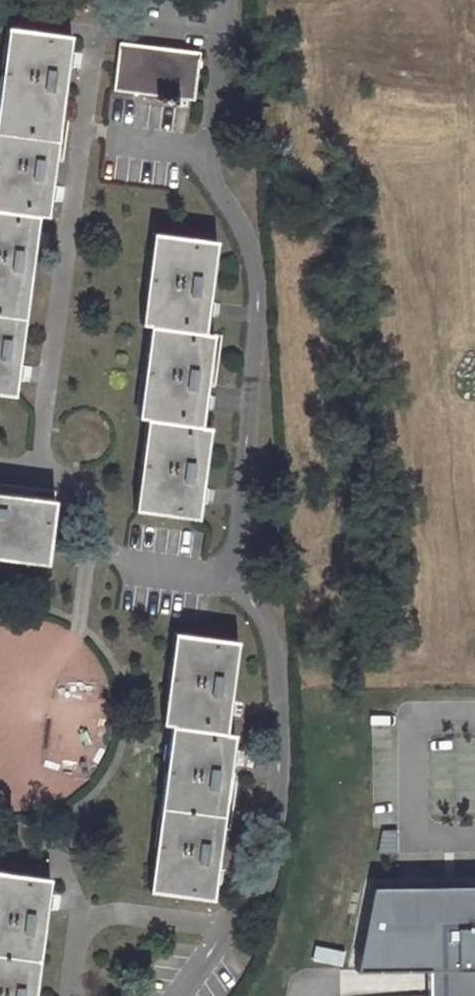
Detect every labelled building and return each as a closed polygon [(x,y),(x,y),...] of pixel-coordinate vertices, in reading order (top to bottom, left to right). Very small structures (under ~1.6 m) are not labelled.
[(18,29),(0,163),(0,391),(24,394),(49,213),(56,214),(80,38),(18,29)] [(200,53),(119,43),(114,90),(194,100),(200,53)] [(215,242),(151,234),(139,327),(150,329),(140,417),(148,419),(136,512),(204,520),(215,428),(205,427),(214,337),(203,335),(215,242)] [(0,495),(0,560),(36,565),(45,501),(0,495)] [(222,655),(168,648),(156,737),(165,738),(145,903),(200,910),(220,747),(211,745),(222,655)] [(384,831),(380,853),(396,852),(395,830),(384,831)] [(368,887),(352,972),(424,970),(425,995),(474,995),(474,885),(368,887)] [(35,892),(0,887),(0,995),(21,995),(35,892)]
